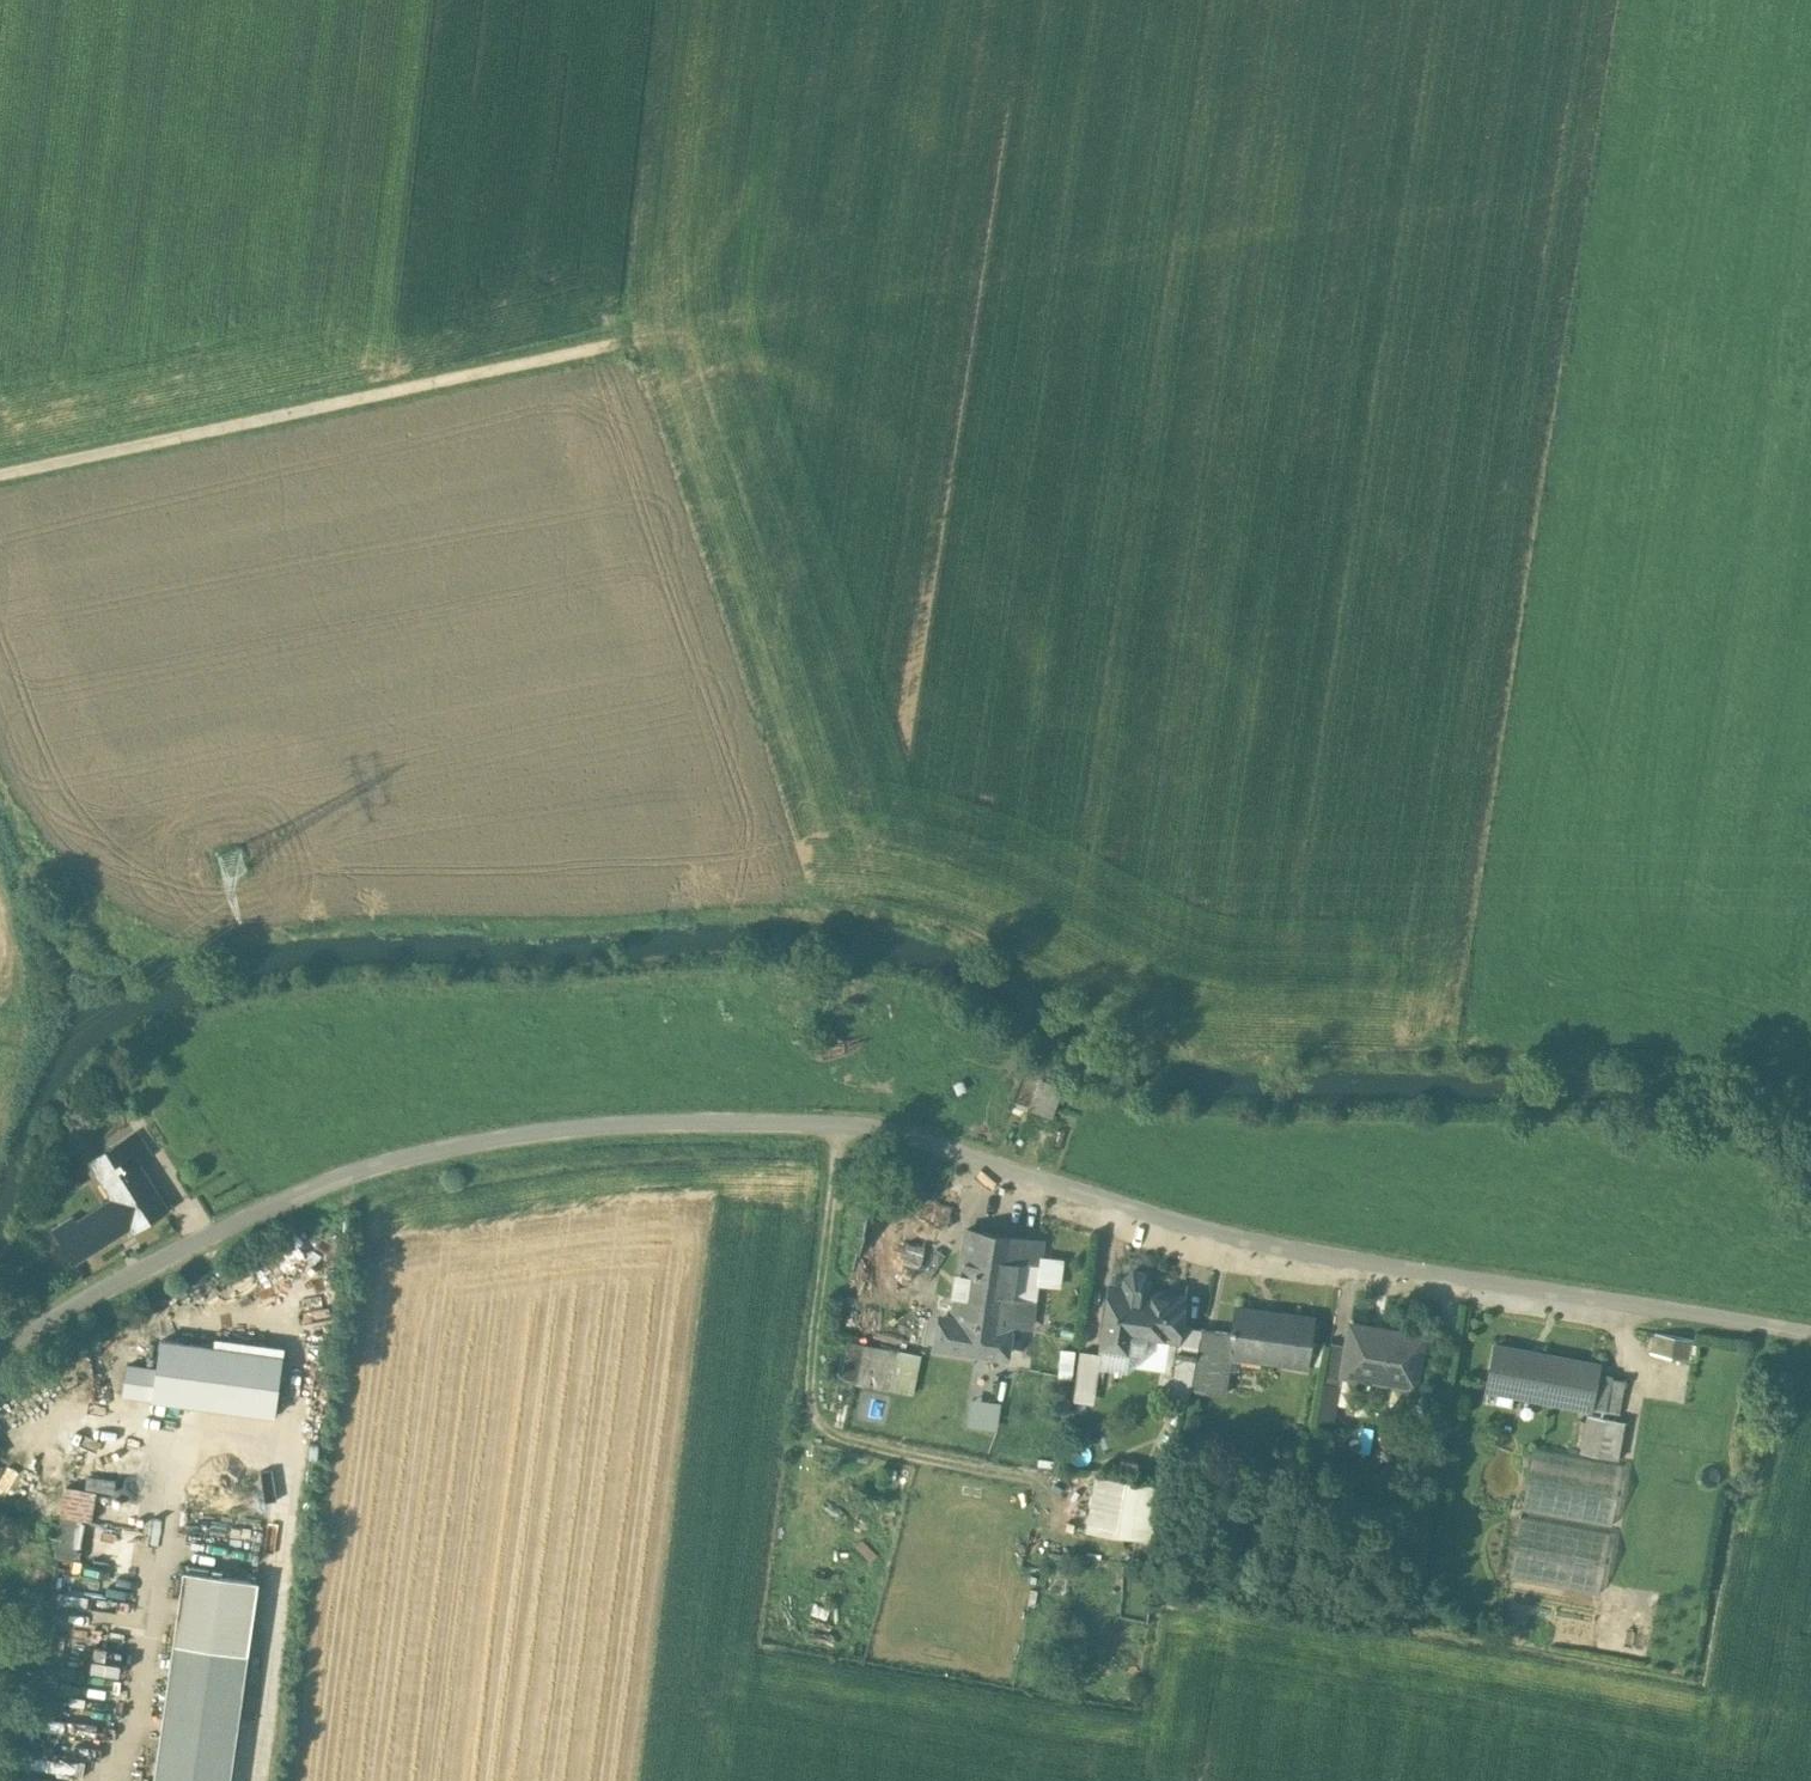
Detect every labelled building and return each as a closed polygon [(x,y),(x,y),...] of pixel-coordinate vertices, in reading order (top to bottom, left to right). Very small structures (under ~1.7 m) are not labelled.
[(1062,1087),(1041,1080),(1032,1109),(1053,1116),(1062,1087)] [(153,1156),(138,1132),(124,1141),(139,1164),(153,1156)] [(139,1164),(124,1141),(92,1161),(116,1200),(78,1223),(74,1216),(54,1229),(73,1260),(74,1262),(131,1227),(134,1232),(168,1211),(139,1164)] [(957,1190),(879,1169),(871,1187),(867,1207),(855,1254),(852,1272),(906,1284),(909,1268),(919,1270),(928,1226),(946,1228),(957,1190)] [(1044,1241),(966,1228),(952,1318),(941,1316),(937,1345),(1006,1355),(1012,1321),(1034,1323),(1044,1241)] [(1147,1280),(1142,1273),(1133,1272),(1127,1277),(1125,1289),(1109,1287),(1101,1344),(1127,1348),(1130,1328),(1175,1334),(1177,1334),(1178,1323),(1182,1298),(1145,1292),(1147,1280)] [(1310,1318),(1234,1305),(1230,1332),(1226,1352),(1229,1352),(1230,1348),(1259,1353),(1258,1358),(1303,1365),(1310,1318)] [(1201,1326),(1178,1323),(1177,1334),(1175,1334),(1173,1351),(1195,1355),(1201,1326)] [(1423,1336),(1350,1323),(1347,1346),(1342,1375),(1415,1387),(1423,1336)] [(1230,1332),(1201,1326),(1195,1355),(1224,1360),(1227,1360),(1229,1352),(1226,1352),(1230,1332)] [(1699,1342),(1653,1335),(1650,1355),(1696,1362),(1699,1342)] [(1324,1366),(1328,1343),(1314,1340),(1310,1364),(1324,1366)] [(282,1355),(162,1341),(154,1399),(277,1415),(282,1355)] [(921,1355),(847,1341),(840,1377),(915,1391),(921,1355)] [(1324,1366),(1314,1423),(1333,1426),(1342,1375),(1347,1346),(1328,1343),(1324,1366)] [(1596,1363),(1573,1359),(1494,1343),(1485,1388),(1588,1407),(1596,1363)] [(1100,1351),(1079,1348),(1073,1389),(1094,1392),(1100,1351)] [(1195,1355),(1173,1351),(1168,1383),(1189,1386),(1195,1355)] [(1224,1360),(1195,1355),(1189,1386),(1218,1392),(1224,1360)] [(1001,1373),(986,1370),(984,1381),(999,1384),(1001,1373)] [(1623,1377),(1607,1375),(1602,1407),(1618,1409),(1623,1377)] [(997,1426),(1002,1398),(971,1393),(966,1421),(997,1426)] [(1622,1422),(1586,1417),(1581,1456),(1617,1461),(1622,1422)] [(1622,1465),(1533,1448),(1522,1509),(1611,1526),(1622,1465)] [(1800,1527),(1810,1529),(1810,1473),(1800,1527)] [(1169,1488),(1104,1477),(1100,1505),(1130,1509),(1127,1528),(1162,1534),(1169,1488)] [(85,1554),(92,1486),(62,1483),(56,1552),(85,1554)] [(1610,1534),(1520,1516),(1509,1577),(1599,1594),(1610,1534)] [(27,1527),(9,1524),(3,1524),(1,1538),(25,1541),(27,1527)] [(258,1580),(183,1570),(173,1641),(248,1651),(258,1580)] [(174,1644),(155,1780),(231,1780),(248,1654),(174,1644)]
